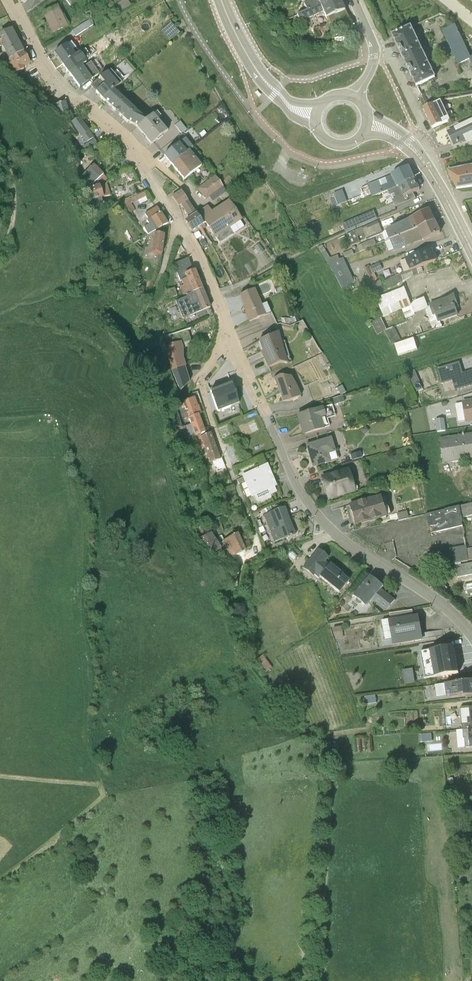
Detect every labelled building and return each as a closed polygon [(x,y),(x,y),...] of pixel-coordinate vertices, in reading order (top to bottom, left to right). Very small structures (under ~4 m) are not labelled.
[(81,0),(64,0),(72,10),(83,2),(81,0)] [(116,7),(112,10),(117,14),(130,6),(127,0),(125,0),(115,6),(116,7)] [(342,0),(320,0),(308,5),(298,9),(301,17),(324,7),(332,25),(350,17),(342,0)] [(57,7),(42,14),(52,34),(67,25),(63,15),(61,16),(57,7)] [(79,14),(67,22),(71,30),(85,22),(83,18),(79,14)] [(85,22),(71,30),(75,37),(93,25),(89,19),(85,22)] [(440,25),(456,60),(468,54),(469,53),(454,20),(440,25)] [(391,31),(415,82),(434,73),(409,22),(391,31)] [(170,24),(161,32),(168,39),(177,31),(170,24)] [(10,31),(0,36),(0,48),(1,48),(8,62),(22,53),(10,31)] [(71,42),(53,54),(62,66),(78,54),(71,42)] [(78,54),(62,66),(68,75),(81,66),(85,63),(83,60),(88,57),(85,52),(88,50),(86,48),(78,54)] [(22,53),(8,62),(6,63),(14,76),(23,70),(22,69),(29,65),(22,53)] [(81,66),(68,75),(79,89),(98,75),(90,63),(82,68),(81,66)] [(103,86),(95,93),(102,101),(115,89),(121,84),(118,81),(123,78),(116,70),(112,74),(109,70),(98,80),(103,86)] [(103,86),(98,80),(89,87),(95,93),(103,86)] [(115,89),(102,101),(114,112),(124,99),(115,89)] [(422,104),(431,124),(449,115),(439,96),(422,104)] [(124,99),(114,112),(126,124),(135,110),(124,99)] [(64,104),(51,106),(54,118),(67,116),(69,123),(77,116),(75,114),(70,117),(69,114),(67,114),(64,104)] [(135,110),(126,124),(129,125),(131,124),(136,129),(145,121),(135,110)] [(145,121),(136,129),(143,137),(160,123),(157,119),(160,117),(156,112),(145,121)] [(471,136),(471,117),(447,128),(453,141),(464,136),(465,139),(471,136)] [(77,120),(66,129),(80,148),(92,139),(77,120)] [(179,122),(174,126),(181,134),(186,130),(179,122)] [(160,123),(143,137),(150,146),(156,141),(157,143),(161,139),(160,137),(167,132),(160,123)] [(171,166),(188,151),(192,148),(185,139),(163,157),(165,160),(170,165),(171,166)] [(188,151),(171,166),(183,181),(200,166),(188,151)] [(447,167),(455,184),(471,181),(471,161),(447,167)] [(395,182),(413,175),(407,162),(369,177),(367,173),(359,176),(362,183),(359,184),(362,190),(356,192),(359,198),(387,187),(395,182)] [(79,180),(82,194),(102,187),(106,182),(92,168),(79,180)] [(418,185),(413,175),(395,182),(387,187),(394,203),(414,194),(412,188),(418,185)] [(215,177),(197,190),(204,199),(222,187),(215,177)] [(106,186),(102,187),(82,194),(84,207),(109,198),(106,186)] [(226,193),(222,187),(204,199),(205,200),(208,198),(211,203),(226,193)] [(180,193),(171,199),(177,208),(180,207),(189,220),(184,223),(190,233),(197,229),(202,226),(195,216),(180,193)] [(144,194),(123,203),(129,215),(134,213),(130,206),(137,203),(138,206),(146,203),(144,199),(146,199),(144,194)] [(206,208),(195,216),(202,226),(197,229),(201,235),(203,234),(202,231),(207,228),(214,238),(228,229),(233,235),(243,228),(239,222),(240,222),(227,203),(210,214),(206,208)] [(428,205),(408,214),(413,225),(433,217),(428,205)] [(372,206),(341,220),(344,227),(375,214),(372,206)] [(148,228),(142,231),(147,238),(150,237),(166,226),(156,209),(143,217),(147,222),(145,224),(148,228)] [(413,225),(408,214),(385,225),(390,234),(413,225)] [(381,227),(376,216),(345,230),(350,241),(358,238),(356,232),(360,230),(361,234),(364,233),(365,235),(381,229),(381,228),(381,227)] [(439,228),(433,217),(413,225),(390,234),(383,237),(387,247),(392,245),(393,246),(439,228)] [(304,220),(297,223),(302,230),(307,226),(304,220)] [(390,234),(385,225),(381,227),(381,228),(381,229),(383,237),(390,234)] [(228,229),(214,238),(218,244),(233,235),(228,229)] [(358,247),(375,240),(373,235),(355,242),(358,247)] [(160,257),(163,238),(150,237),(147,238),(145,239),(141,261),(153,263),(154,256),(160,257)] [(258,245),(253,248),(258,256),(263,252),(258,245)] [(431,245),(398,257),(402,268),(435,256),(431,245)] [(324,256),(327,260),(338,256),(336,251),(324,256)] [(327,260),(339,282),(352,275),(354,274),(353,272),(350,273),(342,254),(338,256),(327,260)] [(367,264),(370,270),(381,265),(378,258),(369,262),(369,263),(367,264)] [(201,291),(194,272),(191,273),(186,262),(173,266),(182,288),(178,290),(181,299),(201,291)] [(366,262),(362,264),(369,280),(370,283),(372,282),(375,281),(374,279),(373,276),(370,270),(367,264),(366,262)] [(422,268),(420,262),(383,276),(385,281),(401,275),(422,268)] [(381,309),(409,299),(402,279),(373,290),(381,309)] [(374,287),(372,282),(370,283),(369,280),(365,282),(367,290),(374,287)] [(173,290),(166,292),(168,300),(175,298),(173,290)] [(253,290),(239,296),(243,307),(246,313),(245,314),(249,323),(270,313),(265,304),(260,306),(253,290)] [(432,323),(441,320),(440,318),(439,318),(438,315),(455,309),(452,299),(455,298),(452,290),(427,299),(428,300),(426,300),(426,302),(423,303),(430,322),(432,322),(432,323)] [(201,291),(181,299),(180,300),(190,326),(205,319),(211,316),(201,291)] [(375,328),(382,325),(389,338),(398,335),(391,320),(406,314),(405,311),(413,308),(412,307),(423,303),(426,302),(426,300),(422,291),(413,294),(409,299),(381,309),(369,316),(375,328)] [(299,314),(297,309),(284,315),(284,316),(280,318),(282,322),(286,320),(299,314)] [(212,323),(211,316),(205,319),(206,322),(192,329),(195,334),(211,326),(212,323)] [(165,339),(168,349),(178,345),(189,341),(186,333),(190,332),(189,331),(165,339)] [(278,332),(258,341),(262,350),(265,356),(263,357),(268,367),(293,355),(285,338),(281,340),(278,332)] [(411,332),(392,338),(396,350),(415,343),(411,332)] [(179,346),(178,345),(168,349),(165,349),(171,368),(180,389),(187,381),(186,379),(189,377),(179,346)] [(471,378),(471,364),(460,368),(457,356),(436,362),(440,377),(450,374),(453,384),(471,378)] [(221,357),(216,362),(220,365),(224,360),(221,357)] [(210,389),(231,382),(230,379),(228,373),(234,371),(226,360),(208,382),(210,389)] [(412,364),(406,367),(411,378),(415,385),(421,382),(412,364)] [(292,370),(273,378),(283,400),(302,391),(292,370)] [(231,382),(233,387),(239,385),(236,377),(230,379),(231,382)] [(347,387),(344,380),(339,382),(342,389),(347,387)] [(231,382),(210,389),(218,410),(238,403),(233,387),(231,382)] [(198,413),(205,430),(211,428),(200,398),(197,399),(194,393),(198,392),(198,390),(191,392),(192,396),(193,396),(196,404),(198,403),(201,412),(198,413)] [(347,397),(344,390),(334,394),(336,400),(347,397)] [(460,395),(463,417),(471,415),(471,393),(460,395)] [(196,404),(193,396),(192,396),(187,398),(181,404),(182,407),(171,410),(176,429),(180,427),(180,425),(182,424),(180,418),(187,415),(189,412),(190,415),(188,416),(190,422),(185,424),(189,436),(195,434),(200,432),(205,430),(198,413),(201,412),(198,403),(196,404)] [(324,402),(298,411),(304,431),(325,424),(322,414),(326,412),(324,402)] [(442,412),(433,414),(434,426),(444,425),(442,412)] [(437,432),(441,458),(471,453),(471,455),(471,427),(437,432)] [(201,434),(200,432),(195,434),(198,441),(193,443),(197,454),(202,452),(204,457),(208,456),(210,460),(213,460),(216,467),(225,464),(222,456),(220,457),(210,431),(201,434)] [(333,433),(307,441),(313,462),(317,461),(338,455),(333,433)] [(202,459),(196,461),(201,474),(205,473),(203,466),(205,466),(202,459)] [(356,488),(349,464),(322,473),(329,496),(356,488)] [(244,475),(237,478),(239,482),(246,479),(249,487),(251,486),(254,493),(274,485),(271,477),(269,477),(264,466),(264,465),(243,474),(244,475)] [(284,471),(271,477),(274,485),(276,484),(288,479),(284,471)] [(278,489),(276,484),(274,485),(254,493),(251,486),(249,487),(248,487),(251,496),(255,494),(257,499),(278,489)] [(386,513),(380,491),(349,500),(355,522),(386,513)] [(429,529),(460,521),(459,513),(471,510),(471,498),(423,510),(429,529)] [(265,513),(264,514),(275,540),(296,532),(285,505),(265,513)] [(264,514),(265,513),(263,508),(252,512),(258,527),(265,524),(262,516),(263,515),(263,514),(264,514)] [(212,529),(201,536),(209,549),(211,552),(222,545),(212,529)] [(246,549),(237,531),(223,538),(234,559),(238,557),(240,562),(249,558),(244,549),(246,549)] [(471,554),(471,542),(465,544),(464,541),(451,543),(442,543),(436,545),(441,561),(466,556),(466,555),(471,554)] [(314,574),(315,573),(319,575),(320,574),(319,574),(329,561),(326,559),(330,554),(319,545),(303,565),(314,574)] [(453,561),(455,573),(471,570),(471,558),(453,561)] [(330,560),(329,561),(319,574),(320,574),(340,590),(350,578),(343,572),(343,571),(330,560)] [(369,573),(353,593),(365,604),(371,597),(380,586),(382,583),(369,573)] [(462,580),(463,587),(465,586),(466,590),(471,588),(471,578),(462,580)] [(394,597),(380,586),(371,597),(384,609),(394,597)] [(411,607),(388,611),(389,616),(412,612),(411,607)] [(389,616),(387,617),(387,618),(390,635),(391,643),(421,637),(417,611),(412,612),(389,616)] [(390,635),(387,618),(380,617),(383,637),(390,635)] [(341,625),(333,626),(335,638),(343,636),(341,625)] [(422,646),(423,661),(431,661),(430,646),(422,646)] [(262,654),(255,660),(265,672),(271,667),(262,654)] [(444,679),(445,694),(471,692),(471,677),(444,679)] [(462,725),(469,726),(471,725),(471,704),(468,705),(469,715),(466,715),(466,721),(461,721),(462,725)] [(455,727),(456,745),(471,744),(471,725),(469,726),(462,725),(455,727)]
